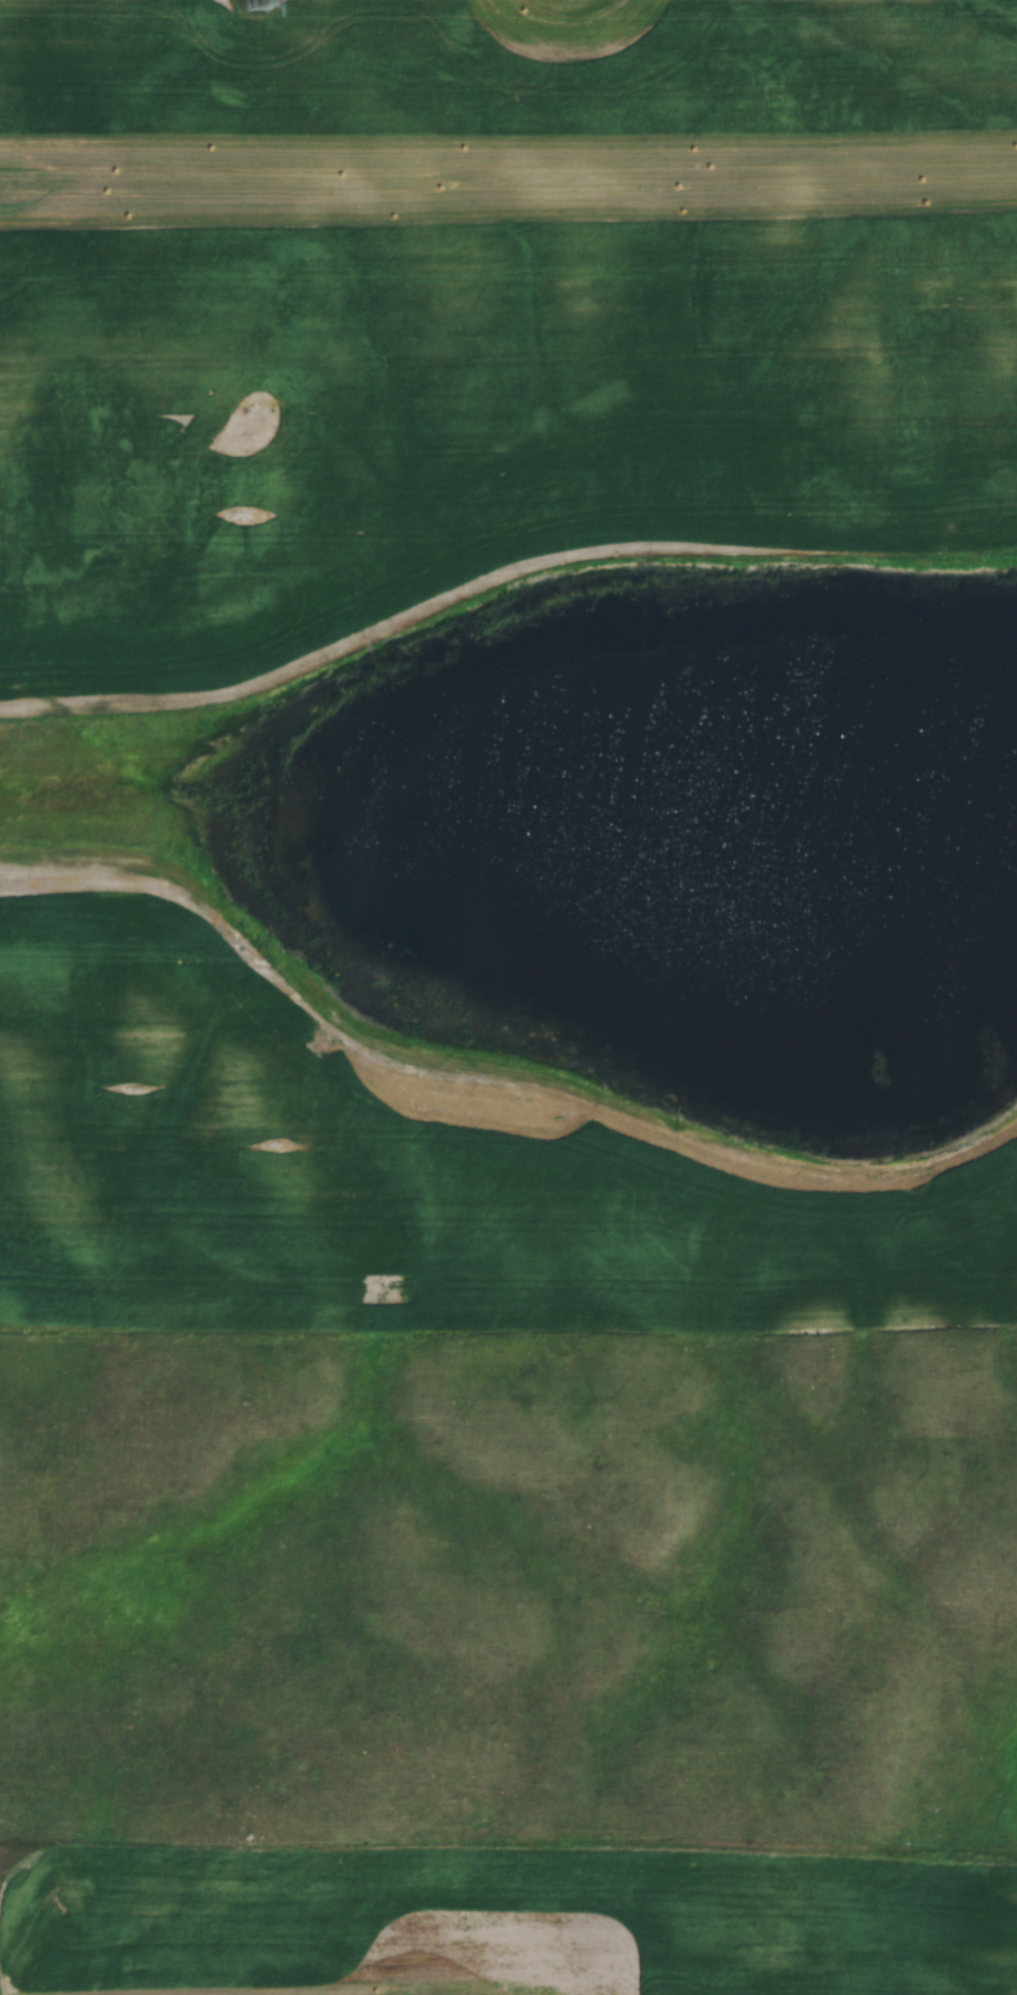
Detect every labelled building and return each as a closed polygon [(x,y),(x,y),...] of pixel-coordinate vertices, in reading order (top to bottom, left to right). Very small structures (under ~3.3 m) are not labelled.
[(241,12),(265,12),(265,0),(241,0),(241,12)]
